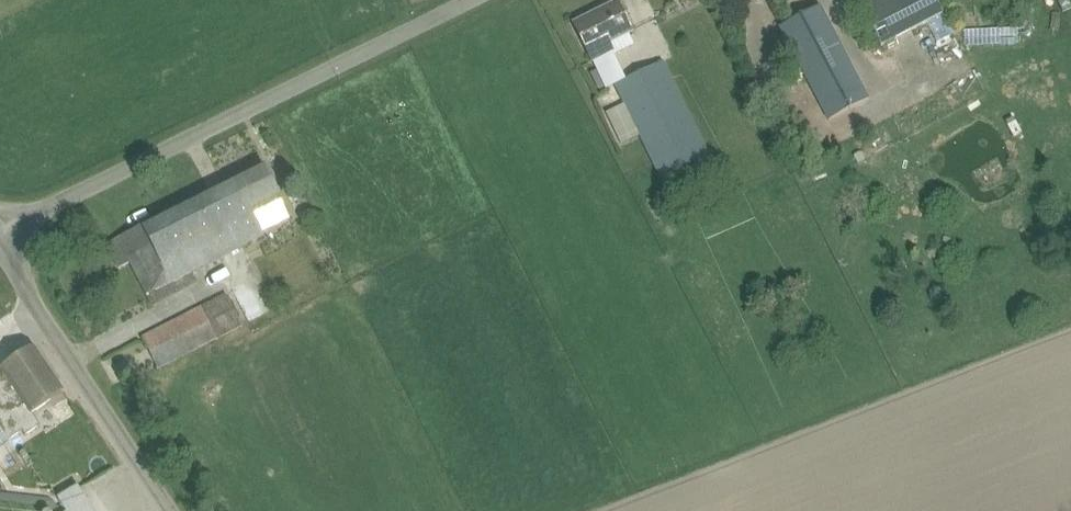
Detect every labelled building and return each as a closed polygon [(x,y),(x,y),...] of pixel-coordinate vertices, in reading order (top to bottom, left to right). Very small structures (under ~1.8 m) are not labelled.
[(882,47),(943,15),(935,0),(857,0),(882,47)] [(574,24),(584,43),(593,61),(614,51),(610,44),(633,33),(628,21),(618,2),(574,24)] [(829,119),(868,100),(821,9),(783,29),(829,119)] [(606,113),(622,146),(640,137),(661,181),(710,158),(664,62),(615,86),(624,105),(606,113)] [(590,74),(599,90),(605,87),(608,86),(600,69),(598,70),(590,74)] [(262,233),(291,219),(283,201),(275,185),(265,165),(107,244),(126,283),(139,277),(148,295),(168,285),(265,238),(262,233)] [(158,369),(178,359),(243,326),(227,295),(142,337),(158,369)] [(23,432),(26,436),(39,427),(40,428),(41,427),(32,414),(64,392),(34,349),(2,371),(4,374),(0,377),(0,448),(23,432)] [(76,486),(58,499),(66,510),(92,510),(76,486)]
